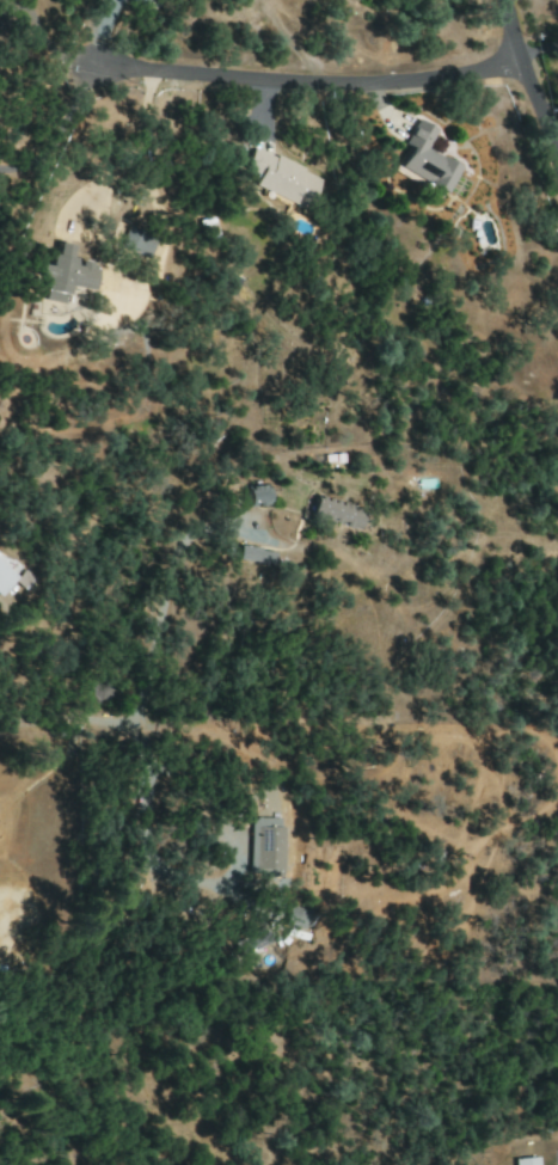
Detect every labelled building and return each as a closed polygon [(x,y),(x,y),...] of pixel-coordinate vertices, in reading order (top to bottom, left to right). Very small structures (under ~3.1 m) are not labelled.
[(436,129),(416,119),(403,145),(409,148),(398,169),(446,194),(460,166),(426,149),(436,129)] [(308,209),(321,175),(250,149),(242,170),(256,175),(251,188),(308,209)] [(120,249),(148,258),(154,238),(125,229),(120,249)] [(88,290),(92,264),(70,260),(72,246),(52,243),(49,266),(37,264),(35,277),(44,278),(40,301),(62,304),(64,287),(88,290)] [(268,506),(267,485),(246,486),(247,507),(268,506)] [(362,510),(315,495),(309,515),(356,530),(362,510)] [(274,552),(238,545),(235,559),(271,566),(274,552)] [(24,590),(34,579),(18,566),(18,568),(0,553),(0,593),(1,594),(12,580),(24,590)] [(250,819),(249,881),(283,882),(283,819),(250,819)]
